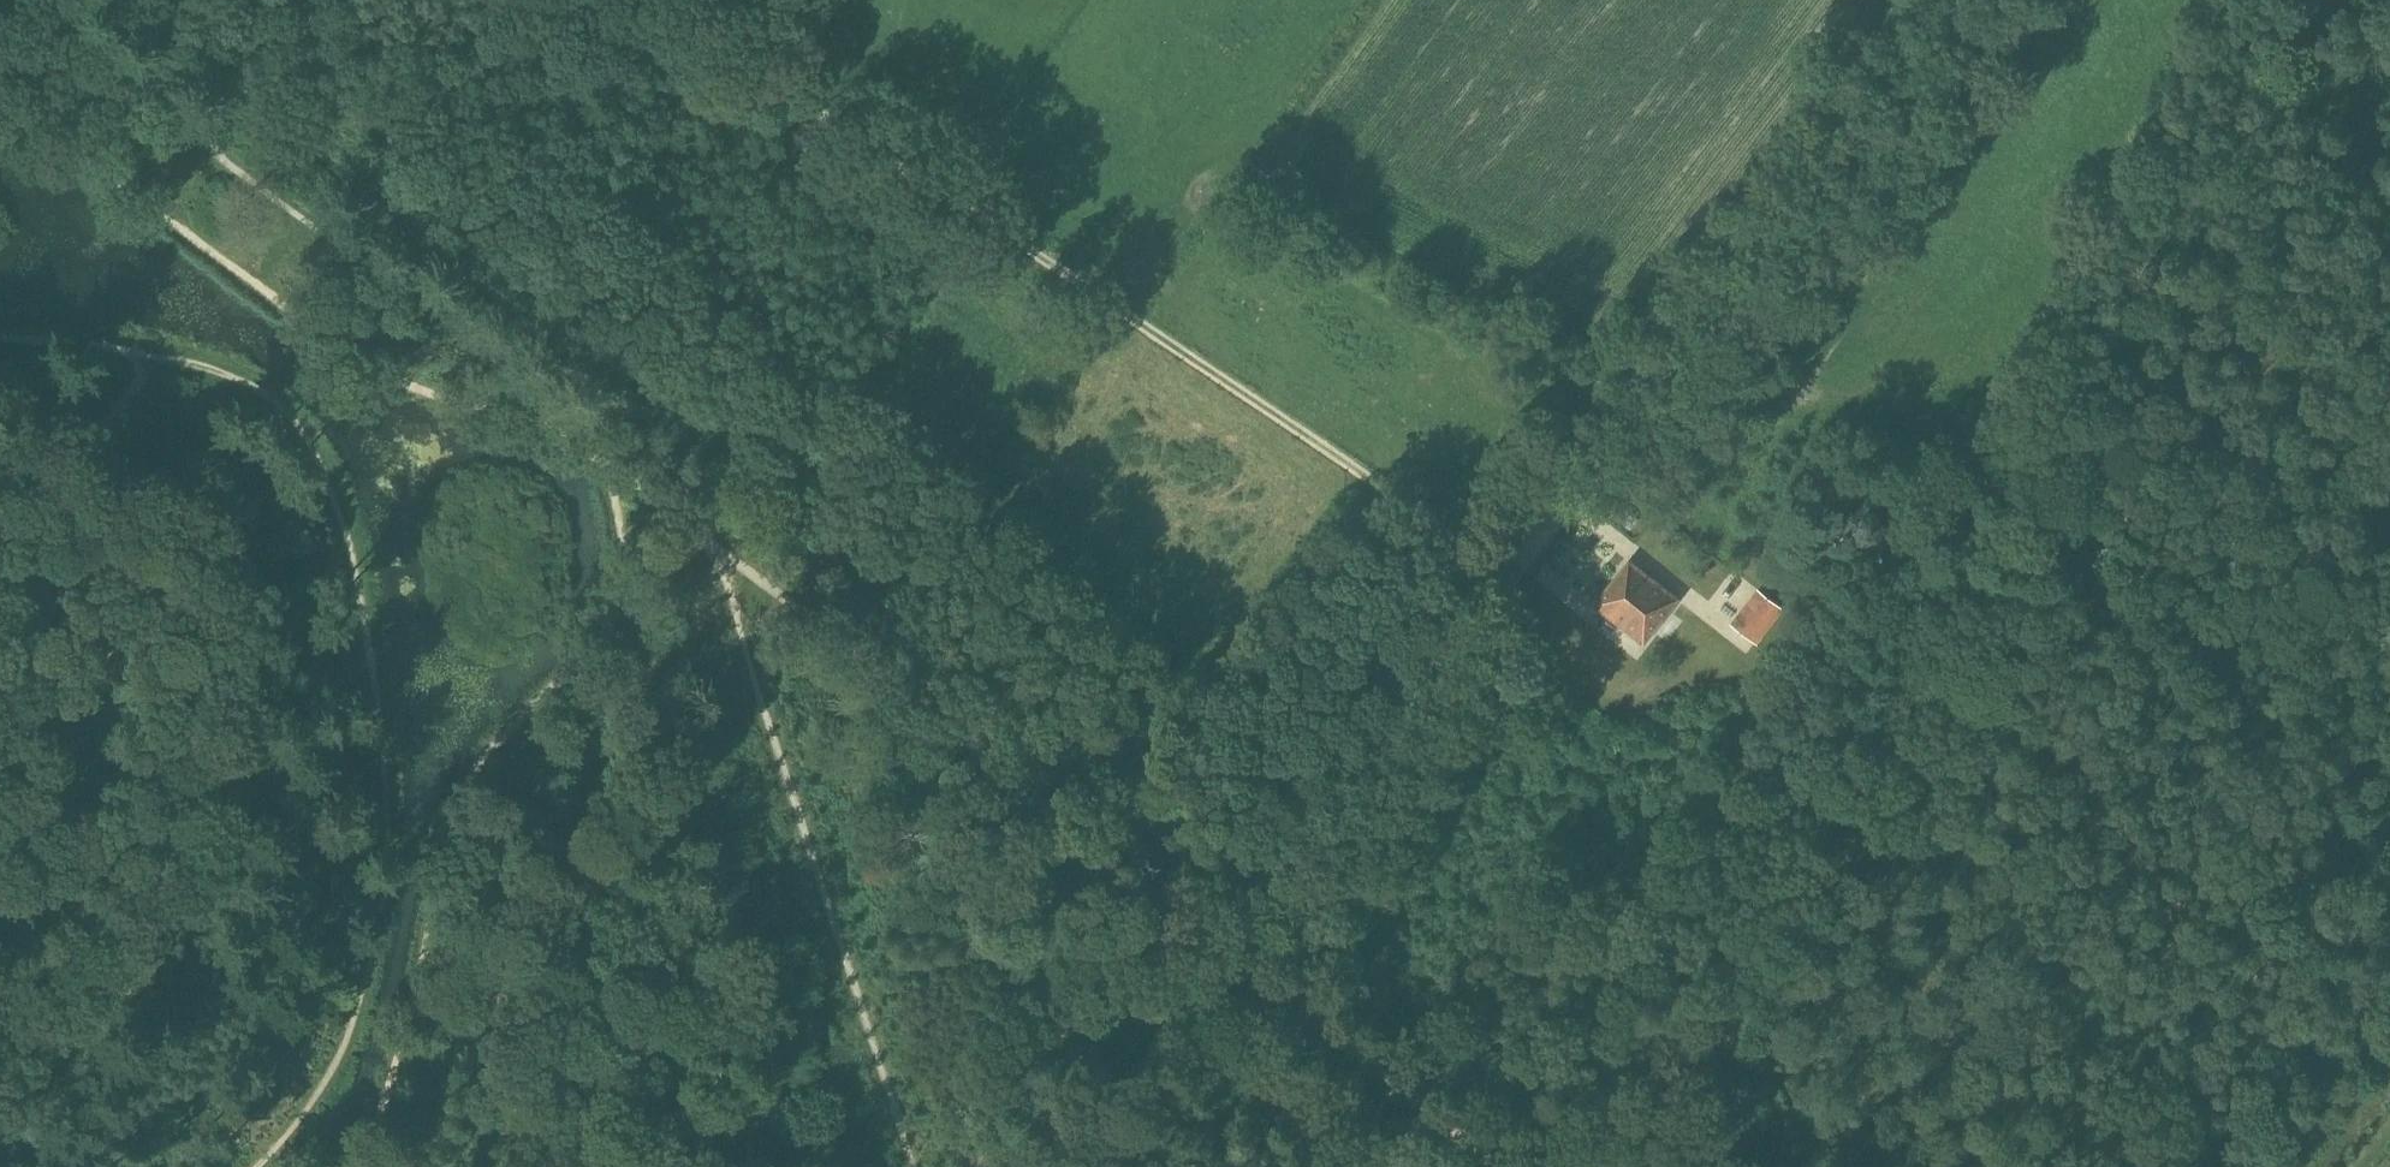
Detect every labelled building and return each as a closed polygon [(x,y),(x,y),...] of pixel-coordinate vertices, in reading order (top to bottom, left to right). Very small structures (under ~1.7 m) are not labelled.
[(1597,604),(1645,641),(1678,599),(1630,562),(1597,604)] [(1760,590),(1733,624),(1756,642),(1783,608),(1760,590)]
